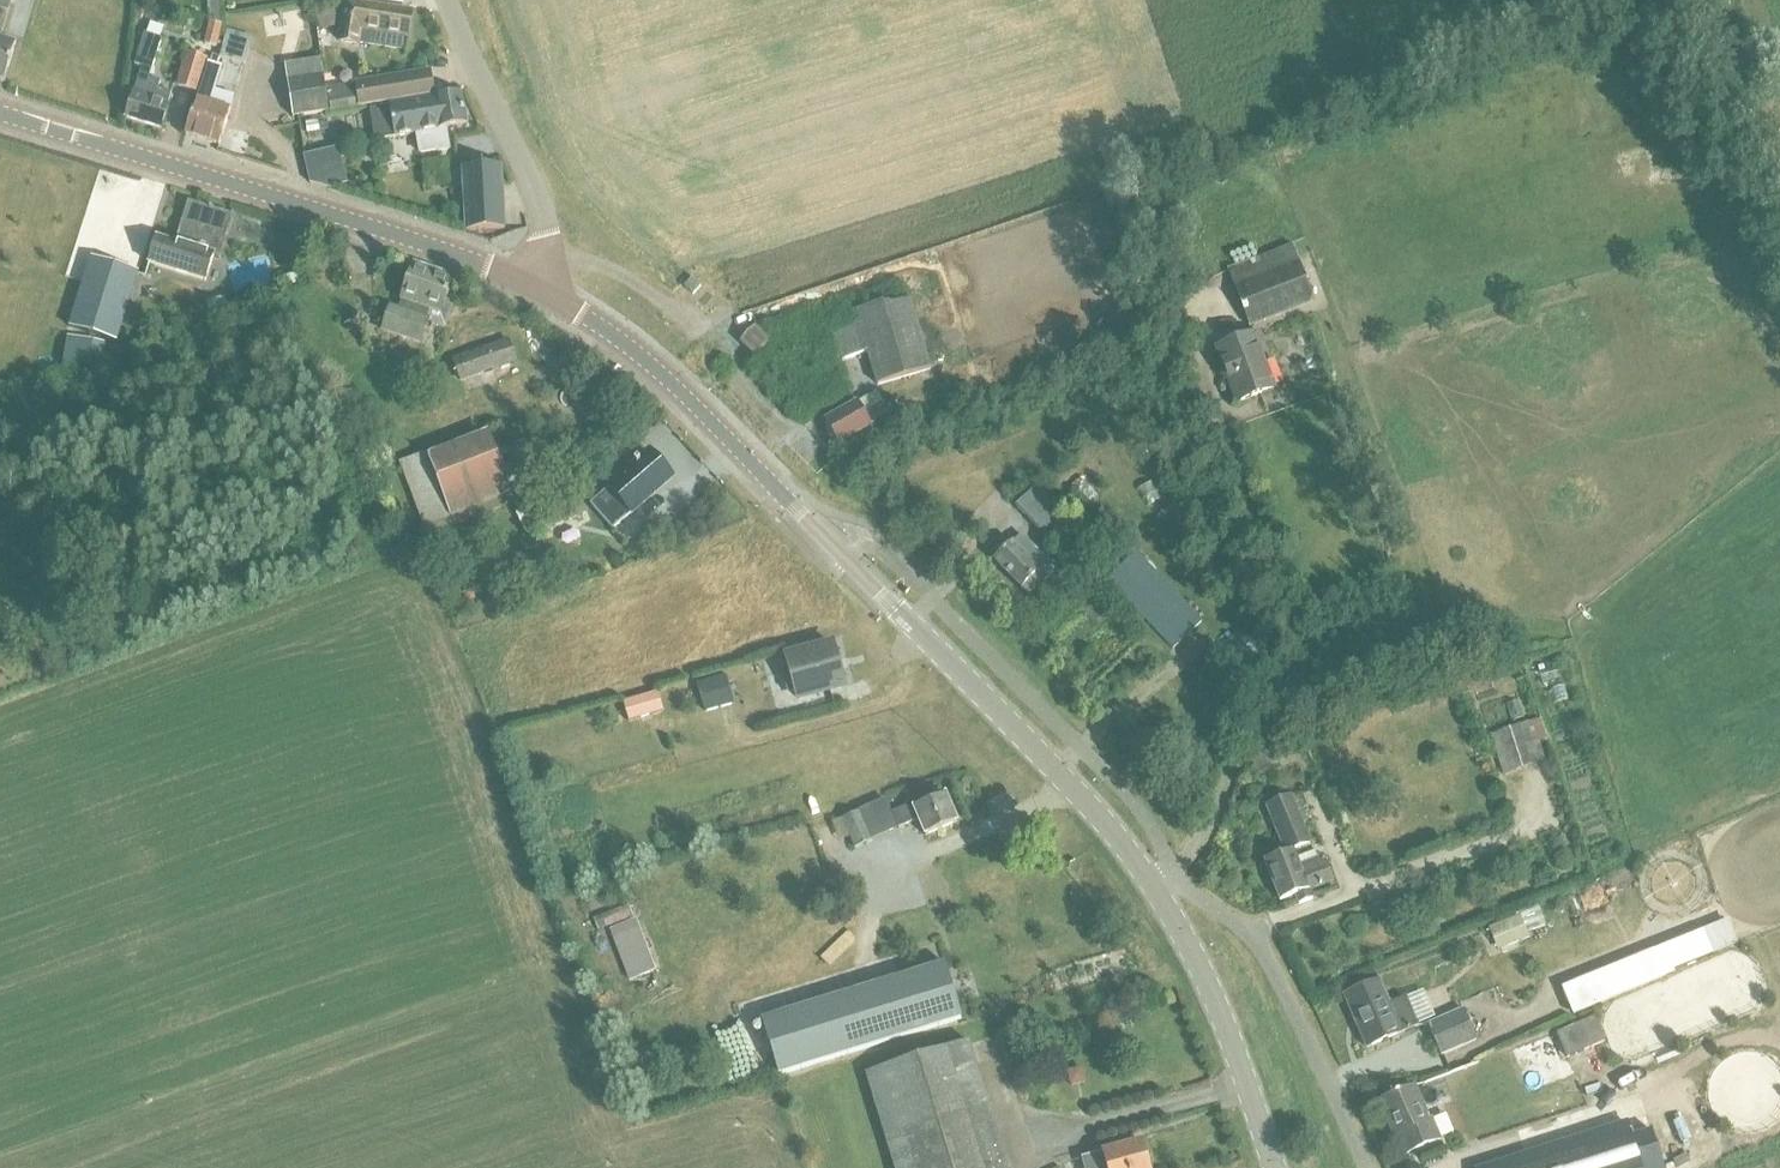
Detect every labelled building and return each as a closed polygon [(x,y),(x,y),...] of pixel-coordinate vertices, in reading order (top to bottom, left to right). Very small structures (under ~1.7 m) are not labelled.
[(5,82),(16,43),(1,39),(12,0),(0,0),(0,80),(5,82)] [(204,44),(215,47),(222,22),(220,0),(208,0),(210,21),(204,44)] [(275,28),(310,20),(307,4),(272,12),(275,28)] [(347,4),(341,42),(357,45),(406,52),(408,36),(412,15),(347,4)] [(340,26),(335,11),(316,17),(322,32),(340,26)] [(229,31),(221,57),(244,64),(252,38),(229,31)] [(142,69),(140,77),(128,117),(162,127),(172,94),(159,90),(161,83),(149,79),(161,40),(144,35),(134,67),(142,69)] [(188,55),(179,87),(196,92),(205,60),(188,55)] [(285,65),(287,81),(293,117),(329,112),(322,60),(285,65)] [(185,135),(220,146),(235,97),(215,91),(222,67),(208,63),(197,100),(196,100),(185,135)] [(358,84),(327,89),(329,98),(331,112),(433,95),(430,74),(358,86),(358,84)] [(375,141),(416,134),(419,154),(437,150),(437,152),(448,150),(444,130),(468,126),(462,94),(370,109),(375,141)] [(310,123),(322,140),(336,130),(324,112),(310,123)] [(340,148),(304,156),(310,183),(332,188),(349,184),(340,148)] [(463,169),(468,231),(506,229),(501,167),(463,169)] [(213,255),(220,258),(233,216),(213,210),(213,209),(209,208),(189,202),(176,244),(156,238),(149,263),(206,280),(213,255)] [(245,240),(259,242),(260,223),(247,222),(245,240)] [(1226,269),(1234,289),(1246,323),(1310,300),(1290,246),(1226,269)] [(91,258),(69,328),(118,343),(140,274),(91,258)] [(452,306),(443,303),(452,277),(416,265),(404,300),(405,301),(402,311),(392,307),(384,331),(420,343),(428,320),(445,326),(452,306)] [(868,353),(875,381),(929,367),(910,297),(857,311),(861,325),(835,332),(842,360),(868,353)] [(743,343),(756,355),(768,342),(755,330),(743,343)] [(1253,344),(1257,343),(1254,334),(1215,348),(1233,402),(1269,389),(1253,344)] [(455,362),(461,379),(515,361),(509,343),(455,362)] [(76,371),(81,384),(122,370),(118,357),(76,371)] [(1240,401),(1245,415),(1265,408),(1260,394),(1240,401)] [(882,405),(881,405),(876,395),(856,406),(856,405),(823,424),(825,428),(824,431),(828,438),(831,439),(836,448),(870,430),(873,435),(893,424),(882,405)] [(400,464),(425,527),(428,535),(531,495),(519,463),(516,464),(508,444),(492,450),(486,434),(428,456),(427,454),(400,464)] [(650,454),(591,505),(613,530),(631,514),(672,478),(650,454)] [(532,503),(543,531),(585,514),(573,486),(532,503)] [(1019,504),(1045,532),(1062,515),(1036,488),(1019,504)] [(333,516),(308,526),(311,534),(337,524),(333,516)] [(1024,534),(1015,543),(994,562),(1027,597),(1056,569),(1024,534)] [(1201,625),(1136,556),(1108,582),(1173,651),(1201,625)] [(789,668),(782,670),(788,692),(795,690),(798,700),(843,688),(831,645),(786,658),(789,668)] [(728,675),(695,684),(701,707),(734,699),(728,675)] [(628,696),(635,718),(670,707),(664,685),(628,696)] [(1535,742),(1548,738),(1541,718),(1491,735),(1505,774),(1542,761),(1535,742)] [(913,804),(892,813),(898,829),(920,819),(926,835),(945,827),(957,822),(951,809),(946,795),(931,801),(915,808),(913,804)] [(1280,901),(1296,895),(1299,904),(1313,899),(1309,889),(1332,880),(1323,857),(1300,867),(1293,851),(1309,844),(1290,796),(1267,805),(1286,853),(1265,861),(1280,901)] [(860,813),(844,819),(854,848),(872,840),(860,813)] [(1611,907),(1605,882),(1583,887),(1589,912),(1611,907)] [(632,917),(628,905),(594,918),(598,930),(632,917)] [(1490,927),(1499,950),(1530,937),(1521,914),(1490,927)] [(632,978),(659,971),(646,917),(618,924),(632,978)] [(1703,930),(1562,988),(1573,1015),(1673,973),(1672,971),(1713,954),(1703,930)] [(945,963),(898,978),(915,1033),(962,1019),(945,963)] [(1404,1000),(1388,1006),(1377,981),(1343,996),(1367,1050),(1416,1028),(1404,1000)] [(1429,1025),(1441,1055),(1476,1041),(1463,1011),(1429,1025)] [(1567,1058),(1605,1042),(1594,1018),(1557,1034),(1567,1058)] [(1526,1112),(1565,1094),(1538,1035),(1499,1053),(1526,1112)] [(893,1167),(1008,1167),(969,1042),(864,1075),(893,1167)] [(1402,1138),(1409,1156),(1444,1141),(1437,1122),(1432,1124),(1417,1088),(1383,1102),(1398,1140),(1402,1138)] [(1448,1134),(1459,1130),(1451,1109),(1440,1113),(1448,1134)] [(1633,1136),(1630,1125),(1497,1167),(1664,1167),(1652,1131),(1633,1136)] [(1101,1152),(1081,1158),(1084,1167),(1147,1167),(1141,1142),(1101,1152)]
